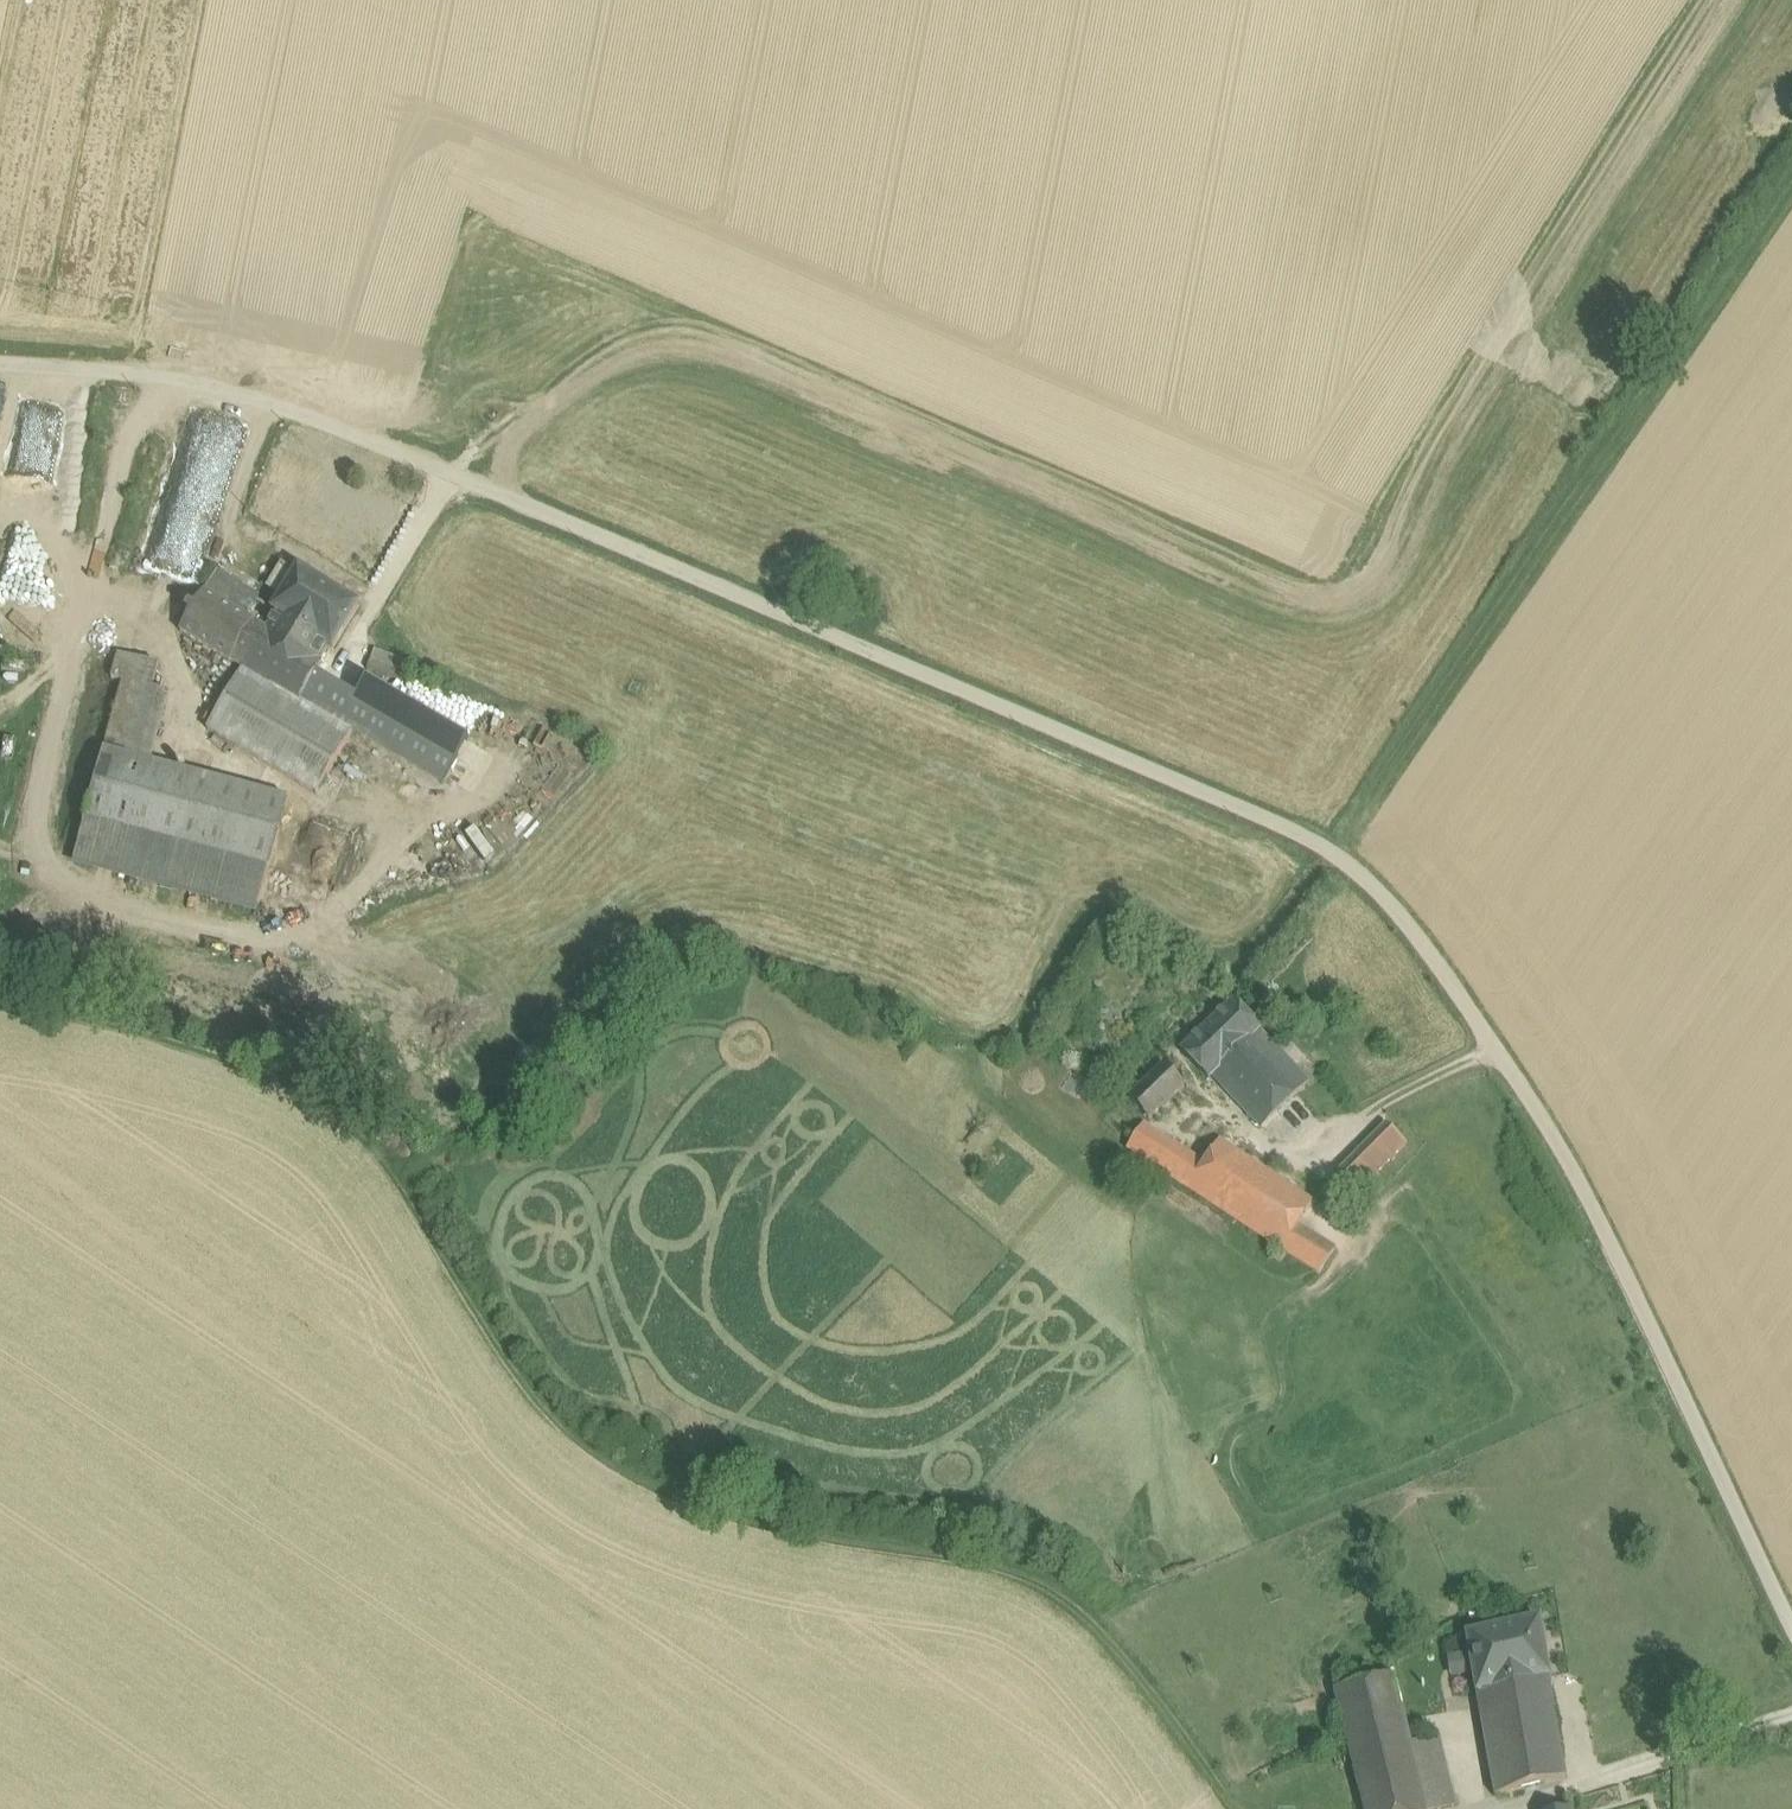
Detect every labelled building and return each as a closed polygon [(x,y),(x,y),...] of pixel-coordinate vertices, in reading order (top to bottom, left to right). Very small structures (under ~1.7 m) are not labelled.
[(358,607),(299,570),(295,575),(282,567),(269,588),(282,597),(273,611),(277,614),(267,630),(265,633),(318,665),(329,646),(333,648),(358,607)] [(256,600),(217,576),(206,593),(246,617),(256,600)] [(206,593),(205,592),(180,632),(242,669),(243,670),(299,704),(300,703),(316,676),(321,667),(318,665),(265,633),(267,630),(246,617),(206,593)] [(410,664),(375,651),(367,671),(403,684),(410,664)] [(159,666),(119,655),(112,679),(123,683),(152,690),(159,666)] [(299,704),(243,670),(207,730),(317,795),(353,733),(352,733),(300,703),(299,704)] [(357,700),(316,676),(300,703),(352,733),(354,730),(446,785),(452,774),(451,773),(470,742),(367,682),(357,700)] [(152,690),(123,683),(105,751),(141,761),(160,692),(152,690)] [(141,761),(105,751),(86,819),(269,869),(288,800),(141,761)] [(269,869),(86,819),(76,856),(259,906),(269,869)] [(483,866),(498,856),(480,829),(465,838),(483,866)] [(1262,1029),(1234,1000),(1182,1049),(1210,1078),(1214,1074),(1261,1029),(1262,1029)] [(1309,1080),(1261,1029),(1214,1074),(1262,1125),(1309,1080)] [(1169,1064),(1132,1097),(1152,1119),(1189,1086),(1169,1064)] [(1314,1201),(1221,1140),(1206,1164),(1144,1124),(1128,1148),(1133,1152),(1163,1171),(1283,1249),(1299,1224),(1314,1201)] [(1388,1125),(1337,1176),(1356,1195),(1407,1145),(1388,1125)] [(1163,1171),(1133,1152),(1123,1168),(1153,1187),(1163,1171)] [(1299,1224),(1283,1249),(1320,1273),(1336,1248),(1299,1224)] [(1534,1622),(1464,1639),(1475,1695),(1546,1678),(1534,1622)] [(1337,1691),(1365,1808),(1426,1808),(1416,1766),(1411,1744),(1394,1677),(1337,1691)] [(1546,1678),(1475,1695),(1494,1794),(1564,1778),(1546,1678)] [(1438,1738),(1411,1744),(1416,1766),(1443,1759),(1438,1738)] [(1416,1766),(1426,1808),(1448,1808),(1455,1807),(1443,1759),(1416,1766)]
